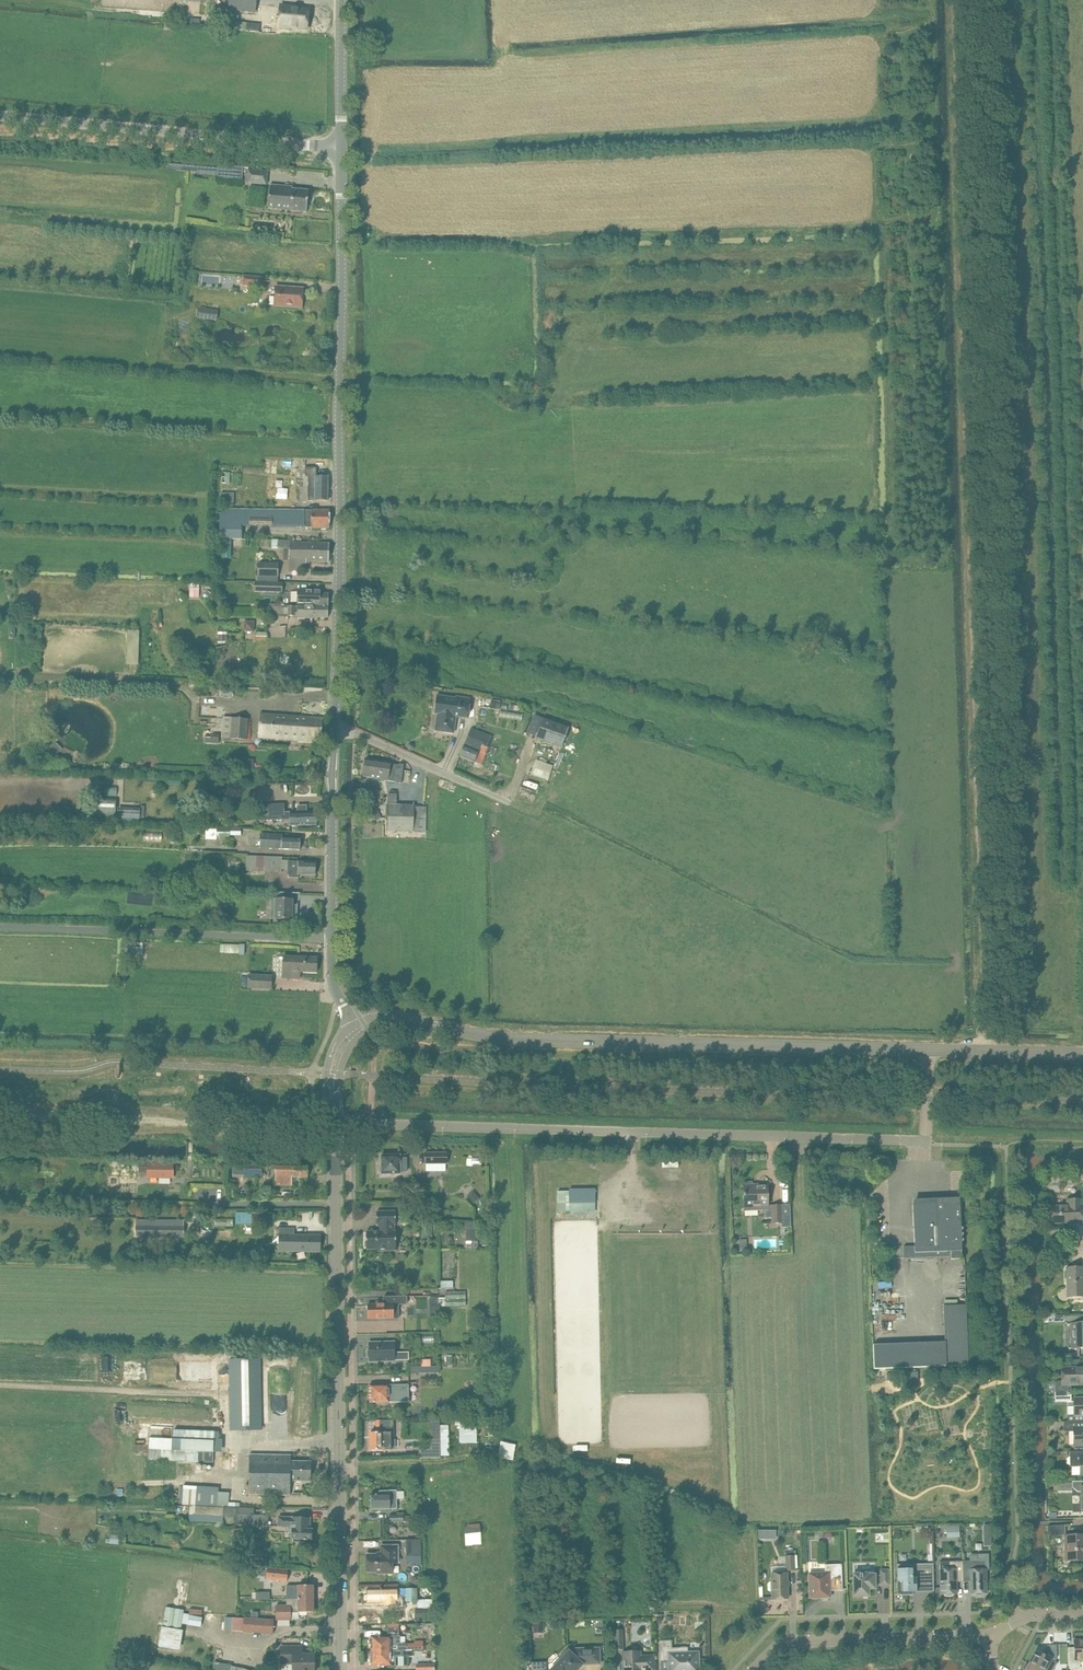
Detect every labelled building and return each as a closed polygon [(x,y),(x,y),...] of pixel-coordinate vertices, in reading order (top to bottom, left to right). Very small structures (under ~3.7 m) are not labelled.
[(277,5),(275,28),(287,29),(287,27),(303,28),(305,10),(289,8),(289,6),(277,5)] [(262,24),(225,21),(224,29),(261,32),(262,24)] [(219,168),(218,178),(243,180),(244,167),(234,167),(234,169),(219,168)] [(248,170),(247,183),(267,184),(268,172),(248,170)] [(271,185),(270,196),(268,209),(307,212),(309,190),(293,189),(293,187),(271,185)] [(263,277),(243,276),(243,285),(262,287),(263,277)] [(303,288),(292,287),(275,286),(274,306),(302,308),(303,288)] [(216,319),(217,310),(200,309),(199,318),(216,319)] [(317,468),(306,468),(305,477),(309,477),(308,501),(328,501),(328,476),(317,476),(317,468)] [(231,474),(223,473),(223,485),(221,485),(221,502),(229,502),(229,485),(231,485),(231,487),(241,487),(242,475),(231,475),(231,474)] [(330,510),(319,510),(296,510),(296,525),(305,525),(305,528),(319,528),(330,528),(330,510)] [(222,538),(222,558),(230,558),(231,538),(222,538)] [(319,543),(291,543),(291,541),(281,541),(280,549),(290,549),(290,569),(306,570),(306,561),(329,562),(329,543),(319,543)] [(279,565),(259,564),(259,577),(279,577),(279,565)] [(254,582),(254,591),(282,591),(283,583),(254,582)] [(190,583),(190,594),(198,594),(199,583),(190,583)] [(312,604),(328,605),(329,594),(318,593),(318,590),(298,590),(297,600),(312,601),(312,604)] [(206,592),(202,597),(208,602),(212,597),(206,592)] [(328,605),(312,604),(312,610),(298,609),(298,618),(313,618),(313,617),(328,617),(328,605)] [(244,621),(243,632),(254,632),(254,622),(244,621)] [(233,689),(221,689),(221,698),(233,698),(233,689)] [(455,698),(447,697),(436,695),(435,707),(439,708),(435,730),(454,733),(456,716),(468,718),(470,699),(455,697),(455,698)] [(492,701),(491,708),(499,709),(500,702),(492,701)] [(262,714),(260,737),(299,740),(299,741),(311,741),(321,741),(322,741),(323,718),(302,717),(262,714)] [(224,717),(223,738),(248,740),(249,719),(224,717)] [(543,721),(537,738),(561,747),(564,748),(568,736),(570,730),(568,730),(543,721)] [(476,728),(473,737),(489,743),(493,734),(476,728)] [(207,742),(222,743),(222,736),(207,735),(207,742)] [(481,765),(485,755),(488,748),(467,739),(460,756),(481,765)] [(495,770),(512,776),(520,755),(502,749),(495,770)] [(401,782),(402,777),(404,766),(390,764),(390,763),(366,759),(363,776),(401,782)] [(553,773),(556,765),(540,759),(537,767),(553,773)] [(388,794),(387,831),(398,831),(413,832),(425,832),(426,807),(414,806),(414,805),(399,805),(399,794),(388,794)] [(119,812),(119,803),(109,803),(110,813),(119,812)] [(284,805),(261,805),(261,815),(263,815),(264,821),(284,820),(290,820),(290,812),(291,812),(291,811),(284,811),(284,805)] [(291,812),(290,812),(290,820),(290,825),(298,825),(298,826),(306,826),(317,825),(317,812),(307,812),(307,805),(297,806),(298,812),(291,812)] [(120,812),(119,822),(141,823),(142,813),(120,812)] [(217,836),(217,838),(230,838),(230,836),(241,836),(241,829),(230,829),(217,829),(217,836)] [(260,833),(260,848),(289,849),(300,850),(301,838),(282,837),(282,835),(272,834),(260,833)] [(288,869),(288,877),(298,877),(299,875),(316,875),(316,862),(299,861),(289,861),(289,860),(282,860),(282,857),(256,856),(256,871),(282,872),(282,869),(288,869)] [(188,877),(188,886),(202,886),(202,877),(188,877)] [(292,893),(300,894),(300,893),(276,892),(276,893),(276,899),(271,899),(270,913),(271,913),(271,912),(275,912),(275,920),(292,920),(292,924),(297,924),(296,926),(297,926),(298,909),(297,909),(297,910),(292,910),(293,899),(292,899),(292,893)] [(220,952),(239,953),(239,954),(244,954),(245,946),(240,946),(240,947),(221,945),(220,952)] [(317,958),(284,956),(283,978),(300,979),(300,971),(316,972),(317,958)] [(271,989),(272,976),(248,975),(248,988),(271,989)] [(425,1153),(425,1164),(447,1164),(447,1153),(425,1153)] [(400,1174),(400,1172),(406,1171),(406,1159),(400,1159),(400,1155),(381,1155),(381,1165),(379,1166),(380,1172),(382,1173),(382,1174),(400,1174)] [(261,1175),(261,1174),(261,1163),(245,1163),(245,1174),(245,1175),(261,1175)] [(138,1164),(138,1177),(148,1177),(148,1171),(148,1164),(138,1164)] [(148,1171),(148,1177),(173,1177),(173,1164),(148,1164),(148,1171)] [(308,1178),(308,1165),(275,1164),(275,1185),(292,1186),(292,1178),(308,1178)] [(209,1189),(222,1189),(223,1170),(209,1170),(209,1187),(209,1189)] [(768,1184),(756,1184),(752,1184),(752,1182),(744,1182),(744,1185),(744,1208),(768,1207),(768,1184)] [(570,1192),(567,1192),(567,1201),(595,1201),(595,1186),(570,1186),(570,1192)] [(474,1204),(479,1200),(473,1192),(468,1197),(474,1204)] [(949,1199),(949,1202),(935,1202),(936,1204),(925,1204),(925,1203),(924,1203),(924,1204),(914,1205),(914,1203),(913,1203),(914,1229),(915,1229),(915,1246),(903,1247),(904,1258),(938,1257),(938,1252),(951,1251),(951,1259),(962,1259),(960,1201),(959,1198),(957,1196),(954,1196),(951,1197),(949,1199)] [(1050,1213),(1050,1224),(1068,1223),(1068,1221),(1082,1220),(1082,1217),(1082,1205),(1081,1206),(1081,1200),(1066,1200),(1066,1206),(1050,1206),(1050,1213)] [(772,1223),(781,1223),(782,1227),(791,1227),(790,1205),(772,1206),(772,1223)] [(395,1211),(388,1211),(377,1211),(377,1225),(380,1225),(380,1231),(366,1232),(367,1249),(387,1249),(387,1251),(396,1251),(396,1231),(394,1231),(394,1225),(396,1224),(395,1211)] [(267,1225),(267,1214),(251,1214),(251,1225),(267,1225)] [(183,1237),(183,1221),(136,1220),(136,1237),(183,1237)] [(464,1223),(464,1242),(478,1242),(478,1223),(464,1223)] [(423,1240),(432,1240),(432,1227),(423,1227),(423,1240)] [(321,1235),(320,1235),(294,1235),(294,1229),(283,1228),(279,1229),(279,1251),(309,1252),(320,1252),(321,1235)] [(1067,1290),(1068,1290),(1069,1297),(1082,1297),(1082,1267),(1066,1267),(1067,1290)] [(376,1304),(368,1304),(368,1319),(398,1318),(398,1304),(407,1304),(407,1296),(384,1297),(384,1302),(376,1302),(376,1304)] [(969,1365),(966,1305),(944,1306),(945,1343),(874,1346),(874,1345),(873,1345),(874,1369),(969,1365)] [(408,1352),(395,1353),(395,1342),(369,1343),(369,1350),(367,1350),(367,1357),(369,1357),(369,1361),(395,1360),(408,1359),(408,1352)] [(249,1359),(230,1359),(231,1430),(251,1430),(262,1430),(260,1359),(249,1359)] [(1071,1392),(1071,1385),(1082,1385),(1082,1367),(1061,1368),(1061,1382),(1054,1382),(1054,1392),(1071,1392)] [(389,1385),(370,1385),(370,1402),(409,1402),(409,1384),(393,1384),(393,1386),(389,1386),(389,1385)] [(1071,1392),(1054,1392),(1054,1402),(1071,1402),(1071,1392)] [(1074,1398),(1074,1415),(1074,1416),(1082,1415),(1082,1398),(1074,1398)] [(195,1420),(195,1408),(173,1407),(173,1419),(195,1420)] [(462,1417),(463,1438),(472,1438),(471,1416),(462,1417)] [(370,1451),(383,1450),(385,1450),(394,1450),(394,1420),(376,1420),(377,1433),(370,1433),(370,1451)] [(1082,1445),(1082,1421),(1067,1421),(1066,1421),(1066,1428),(1073,1428),(1074,1445),(1082,1445)] [(212,1461),(214,1438),(189,1436),(190,1426),(174,1425),(172,1459),(212,1461)] [(429,1449),(418,1449),(418,1458),(440,1458),(440,1442),(429,1443),(429,1449)] [(1082,1475),(1082,1451),(1069,1451),(1070,1467),(1080,1466),(1080,1475),(1082,1475)] [(249,1494),(279,1495),(290,1495),(290,1481),(311,1481),(311,1462),(291,1461),(291,1455),(280,1455),(250,1453),(249,1494)] [(1081,1501),(1082,1512),(1082,1481),(1072,1482),(1072,1487),(1078,1492),(1081,1492),(1081,1501)] [(190,1504),(227,1505),(228,1490),(218,1490),(218,1486),(204,1486),(204,1491),(198,1490),(199,1484),(185,1484),(184,1501),(190,1502),(190,1504)] [(389,1495),(389,1491),(379,1491),(379,1494),(371,1494),(371,1510),(396,1509),(396,1494),(389,1495)] [(227,1505),(190,1504),(189,1515),(237,1517),(237,1513),(253,1514),(253,1510),(227,1508),(227,1505)] [(237,1513),(237,1517),(237,1523),(268,1525),(269,1515),(253,1514),(237,1513)] [(293,1539),(293,1542),(299,1542),(300,1539),(304,1539),(303,1541),(306,1541),(306,1540),(312,1540),(312,1530),(310,1530),(310,1518),(293,1517),(293,1518),(279,1517),(278,1526),(290,1526),(289,1531),(292,1531),(292,1539),(293,1539)] [(480,1524),(463,1525),(465,1549),(475,1549),(475,1546),(482,1546),(480,1524)] [(967,1532),(980,1532),(980,1524),(966,1525),(967,1532)] [(947,1536),(960,1536),(959,1526),(946,1526),(947,1536)] [(1065,1535),(1065,1561),(1082,1561),(1082,1535),(1065,1535)] [(406,1540),(407,1557),(421,1556),(420,1539),(406,1540)] [(398,1545),(381,1546),(381,1554),(367,1555),(367,1572),(376,1572),(376,1573),(388,1573),(388,1563),(398,1563),(398,1545)] [(786,1556),(786,1570),(794,1570),(794,1556),(786,1556)] [(979,1560),(963,1561),(963,1578),(970,1577),(971,1593),(974,1593),(976,1595),(982,1595),(984,1593),(987,1593),(986,1569),(985,1569),(985,1561),(979,1561),(979,1560)] [(948,1561),(940,1562),(940,1570),(941,1594),(944,1594),(946,1596),(952,1596),(954,1594),(957,1594),(956,1578),(963,1578),(963,1561),(948,1561)] [(897,1564),(897,1581),(897,1595),(913,1595),(913,1592),(917,1592),(917,1588),(933,1587),(933,1588),(934,1588),(933,1563),(897,1564)] [(809,1574),(810,1598),(830,1597),(830,1591),(843,1590),(842,1564),(825,1565),(825,1573),(809,1574)] [(288,1570),(268,1568),(267,1571),(267,1577),(266,1579),(287,1581),(288,1570)] [(869,1573),(853,1574),(854,1596),(869,1596),(869,1589),(875,1589),(875,1584),(881,1584),(881,1585),(888,1585),(888,1570),(880,1570),(881,1575),(875,1575),(875,1574),(869,1575),(869,1573)] [(788,1599),(787,1573),(772,1574),(773,1599),(788,1599)] [(413,1578),(412,1582),(415,1584),(418,1585),(421,1583),(421,1579),(419,1577),(416,1576),(413,1578)] [(302,1585),(286,1586),(286,1599),(298,1599),(314,1599),(313,1585),(302,1585)] [(380,1589),(367,1589),(367,1602),(385,1602),(385,1601),(385,1589),(381,1589),(381,1588),(380,1588),(380,1589)] [(407,1589),(406,1589),(406,1596),(406,1602),(417,1601),(417,1588),(407,1589)] [(286,1606),(276,1606),(276,1620),(291,1620),(291,1613),(299,1613),(299,1612),(303,1612),(314,1612),(314,1599),(298,1599),(286,1599),(286,1606)] [(433,1599),(423,1600),(424,1608),(433,1608),(433,1599)] [(184,1608),(167,1605),(164,1625),(181,1627),(182,1621),(202,1624),(203,1615),(183,1612),(184,1608)] [(424,1609),(413,1609),(414,1618),(424,1617),(424,1609)] [(275,1621),(231,1617),(230,1629),(274,1633),(275,1621)] [(532,1622),(532,1632),(541,1632),(541,1621),(532,1622)] [(615,1650),(623,1650),(623,1630),(614,1630),(615,1650)] [(382,1637),(371,1637),(372,1651),(402,1652),(407,1651),(407,1645),(399,1645),(399,1636),(382,1637)] [(1074,1640),(1074,1653),(1068,1653),(1068,1669),(1080,1669),(1079,1661),(1082,1661),(1082,1639),(1074,1640)] [(660,1651),(660,1662),(661,1662),(661,1659),(669,1659),(670,1669),(699,1669),(698,1653),(687,1653),(687,1648),(688,1648),(688,1647),(670,1648),(669,1641),(672,1641),(672,1640),(659,1641),(660,1651)] [(1029,1663),(1043,1669),(1053,1669),(1057,1663),(1055,1662),(1057,1657),(1057,1644),(1048,1645),(1043,1655),(1036,1651),(1029,1663)] [(288,1647),(281,1647),(281,1664),(293,1664),(293,1669),(314,1669),(314,1655),(299,1655),(299,1646),(288,1647)] [(600,1648),(568,1649),(560,1657),(562,1658),(551,1669),(578,1669),(583,1664),(600,1664),(600,1648)] [(372,1657),(371,1658),(371,1663),(372,1664),(372,1665),(383,1665),(391,1665),(398,1665),(398,1657),(402,1657),(402,1652),(372,1651),(372,1657)] [(623,1669),(654,1669),(654,1660),(654,1655),(641,1655),(641,1652),(623,1652),(623,1669)]
